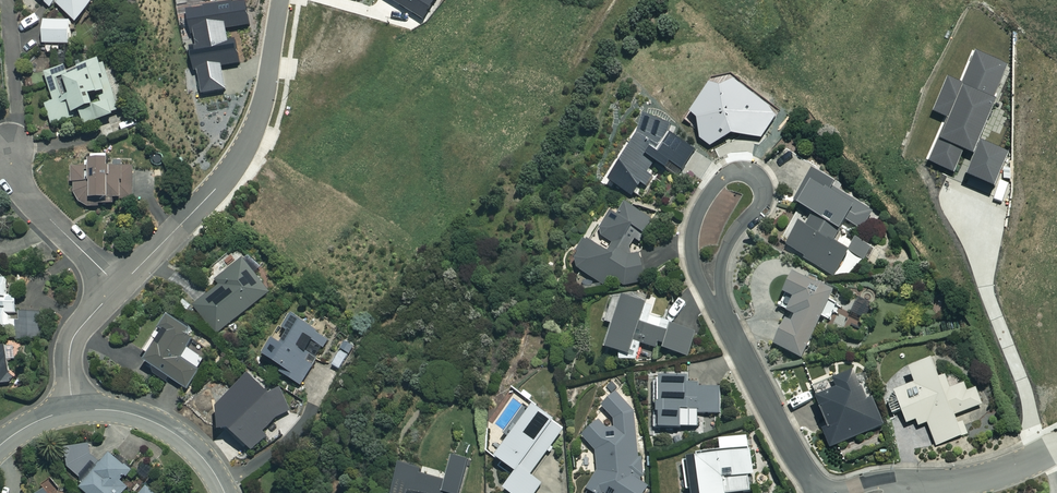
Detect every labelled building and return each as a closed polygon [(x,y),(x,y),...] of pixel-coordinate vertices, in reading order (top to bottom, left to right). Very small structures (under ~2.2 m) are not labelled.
[(50,9),(55,4),(75,24),(96,3),(93,0),(41,0),(50,9)] [(71,23),(42,22),(42,45),(70,46),(71,23)] [(931,165),(956,175),(965,154),(976,158),(999,104),(995,103),(1010,69),(978,55),(964,87),(950,81),(934,115),(949,122),(931,165)] [(119,117),(104,60),(45,76),(52,103),(45,105),(50,125),(80,117),(83,127),(119,117)] [(670,130),(650,118),(607,184),(630,199),(638,187),(644,191),(652,178),(647,175),(658,158),(680,172),(693,152),(672,138),(670,130)] [(88,165),(73,165),(73,210),(115,210),(115,199),(129,199),(129,158),(88,158),(88,165)] [(871,213),(812,180),(797,208),(838,231),(844,221),(861,231),(871,213)] [(653,215),(623,207),(618,226),(604,222),(600,239),(611,242),(608,255),(584,242),(570,268),(604,286),(607,281),(637,289),(645,259),(628,254),(631,244),(647,237),(653,215)] [(836,235),(811,220),(804,231),(798,227),(785,247),(833,277),(847,254),(831,244),(836,235)] [(869,250),(854,241),(847,253),(862,261),(869,250)] [(270,292),(244,259),(217,280),(221,284),(194,305),(217,334),(270,292)] [(831,294),(791,276),(782,296),(792,300),(786,315),(794,318),(791,326),(784,323),(773,348),(802,361),(831,294)] [(0,277),(0,327),(7,327),(7,312),(17,312),(17,295),(7,295),(7,277),(0,277)] [(689,358),(696,333),(673,327),(674,323),(661,319),(662,315),(651,312),(653,308),(620,300),(619,305),(610,303),(605,324),(612,326),(605,352),(620,356),(618,360),(634,364),(640,345),(689,358)] [(145,352),(149,355),(146,361),(187,389),(207,359),(188,346),(197,332),(170,314),(145,352)] [(330,341),(295,314),(284,328),(292,333),(284,344),(275,338),(264,353),(283,368),(281,370),(301,385),(317,364),(314,362),(330,341)] [(354,347),(343,340),(335,352),(346,360),(354,347)] [(8,378),(10,370),(6,349),(0,348),(0,381),(8,378)] [(937,383),(930,364),(908,372),(914,386),(885,397),(892,416),(901,413),(905,425),(916,421),(918,428),(927,424),(936,446),(967,434),(959,414),(981,406),(975,390),(966,393),(958,375),(937,383)] [(272,395),(248,374),(218,409),(220,430),(233,429),(253,450),(280,426),(274,420),(290,412),(278,391),(272,395)] [(865,403),(852,375),(833,384),(837,392),(815,402),(828,431),(822,434),(830,451),(882,427),(870,401),(865,403)] [(686,377),(653,379),(656,431),(679,430),(678,411),(694,411),(694,415),(719,414),(718,389),(687,390),(686,377)] [(616,395),(601,408),(617,426),(608,433),(598,422),(583,436),(594,454),(596,469),(585,492),(587,492),(643,492),(646,487),(639,483),(642,477),(639,450),(637,451),(633,413),(616,395)] [(532,408),(495,461),(515,475),(504,492),(505,492),(535,492),(541,484),(531,477),(564,430),(532,408)] [(79,441),(62,461),(85,482),(81,487),(88,492),(125,492),(130,488),(122,481),(131,471),(107,449),(98,458),(79,441)] [(749,452),(681,461),(686,492),(690,492),(747,492),(751,492),(749,476),(753,476),(749,452)] [(452,456),(445,481),(420,474),(422,468),(402,462),(393,492),(444,492),(445,492),(448,492),(459,492),(468,461),(452,456)]
